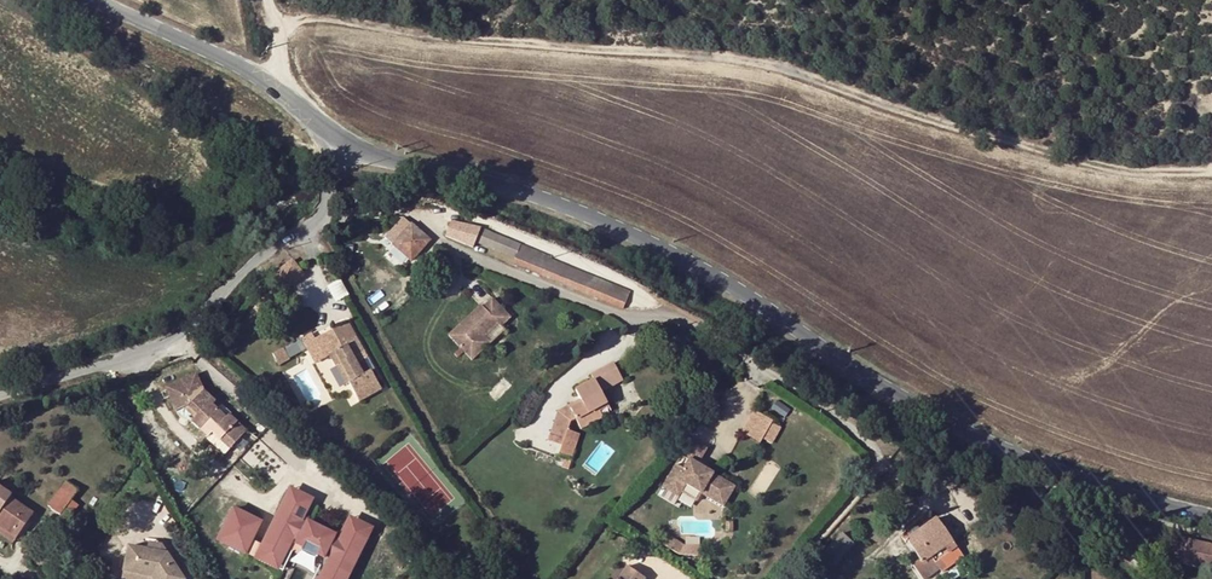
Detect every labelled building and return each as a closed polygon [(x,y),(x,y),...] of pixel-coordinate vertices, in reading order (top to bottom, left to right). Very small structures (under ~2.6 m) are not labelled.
[(385,238),(394,247),(408,259),(409,260),(427,240),(403,218),(385,238)] [(482,227),(451,220),(445,235),(473,246),(476,241),(514,257),(512,262),(622,307),(628,293),(546,260),(548,256),(491,233),(492,231),(482,227)] [(408,259),(394,247),(389,252),(403,264),(408,259)] [(294,257),(277,269),(289,286),(306,274),(294,257)] [(330,285),(337,300),(349,294),(341,279),(330,285)] [(485,336),(499,324),(502,326),(513,315),(507,308),(505,310),(493,298),(483,307),(481,305),(449,336),(472,361),(491,343),(485,336)] [(368,358),(347,321),(325,334),(335,351),(329,355),(335,365),(341,361),(352,380),(349,382),(359,400),(381,387),(371,369),(364,374),(358,364),(365,360),(368,358)] [(491,343),(505,330),(502,326),(499,324),(485,336),(491,343)] [(335,351),(325,334),(322,336),(313,341),(324,358),(329,355),(335,351)] [(290,360),(284,349),(273,354),(280,366),(290,360)] [(371,369),(365,360),(358,364),(364,374),(371,369)] [(341,361),(335,365),(346,384),(349,382),(352,380),(341,361)] [(589,414),(598,408),(607,403),(601,391),(623,379),(613,362),(591,374),(595,380),(577,390),(581,397),(584,401),(570,408),(568,405),(558,411),(547,441),(562,446),(559,455),(565,457),(562,467),(568,469),(580,435),(568,430),(571,422),(576,419),(580,426),(592,419),(589,414)] [(232,417),(222,408),(221,410),(214,403),(215,401),(203,390),(196,374),(166,387),(177,411),(188,406),(197,415),(192,420),(208,437),(212,433),(229,449),(249,428),(235,414),(232,417)] [(584,401),(581,397),(568,404),(570,408),(584,401)] [(236,413),(227,403),(222,408),(232,417),(235,414),(236,413)] [(603,417),(598,408),(589,414),(592,419),(580,426),(582,430),(603,417)] [(744,433),(774,445),(783,424),(754,411),(744,433)] [(303,439),(311,430),(305,425),(298,434),(303,439)] [(327,444),(311,430),(303,439),(320,453),(327,444)] [(229,449),(212,433),(208,437),(206,439),(220,453),(222,451),(225,454),(229,449)] [(735,486),(698,464),(707,449),(691,439),(681,456),(689,460),(684,469),(676,464),(663,487),(679,497),(686,484),(702,494),(701,494),(715,502),(720,494),(728,499),(735,486)] [(67,482),(49,505),(60,514),(78,491),(67,482)] [(12,534),(20,522),(25,525),(32,514),(8,498),(11,495),(0,488),(0,527),(12,534)] [(301,522),(312,500),(290,489),(279,511),(301,522)] [(728,499),(720,494),(715,502),(724,507),(728,499)] [(250,545),(261,522),(234,509),(218,540),(246,554),(250,545)] [(335,536),(308,522),(306,525),(301,522),(279,511),(269,532),(290,543),(293,538),(298,540),(296,544),(302,547),(304,543),(320,551),(318,555),(324,558),(326,554),(331,556),(329,561),(350,572),(361,551),(338,541),(333,538),(335,536)] [(361,551),(372,529),(350,518),(338,541),(361,551)] [(936,518),(922,528),(918,523),(903,534),(922,560),(913,565),(923,578),(925,578),(939,568),(935,563),(958,546),(936,518)] [(13,542),(25,525),(20,522),(12,534),(0,527),(0,533),(13,542)] [(282,561),(290,543),(269,532),(260,550),(282,561)] [(679,554),(684,545),(669,535),(663,544),(679,554)] [(1188,539),(1184,564),(1211,568),(1211,542),(1188,539)] [(120,572),(135,575),(143,570),(149,578),(182,578),(159,547),(146,544),(145,551),(125,547),(120,572)] [(256,559),(260,550),(250,545),(246,554),(256,559)] [(941,572),(965,555),(958,546),(935,563),(939,568),(941,572)] [(350,572),(329,561),(320,578),(321,578),(347,578),(350,572)] [(618,578),(644,578),(645,578),(627,566),(618,578)] [(120,572),(118,578),(149,578),(143,570),(135,575),(120,572)]
